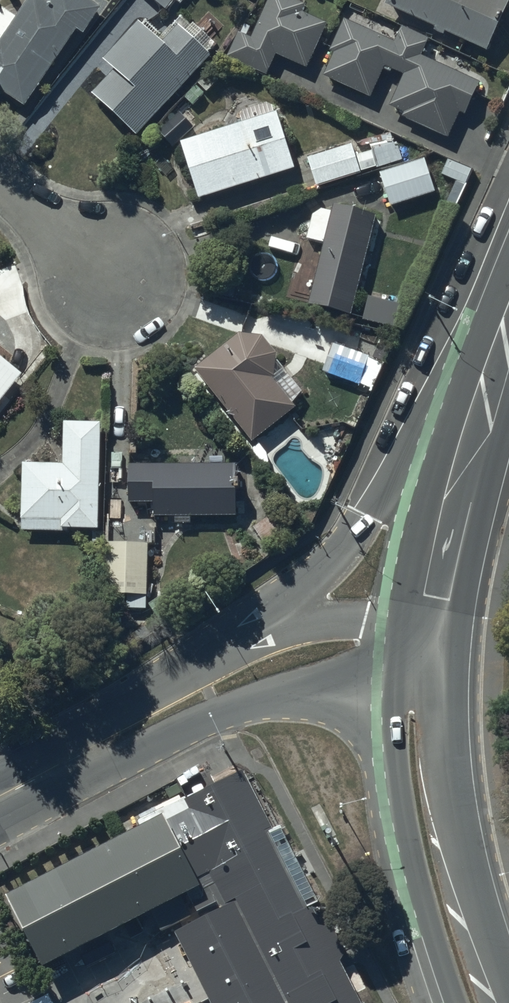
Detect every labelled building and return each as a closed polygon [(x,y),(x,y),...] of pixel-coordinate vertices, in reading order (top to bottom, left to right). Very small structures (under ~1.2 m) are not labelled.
[(90,0),(46,0),(45,1),(43,0),(29,0),(17,17),(3,8),(0,12),(0,91),(25,108),(78,30),(84,34),(102,8),(90,0)] [(166,13),(177,0),(151,0),(166,13)] [(326,25),(301,14),(305,5),(294,0),(269,0),(251,38),(241,33),(229,59),(267,76),(277,55),(306,68),(326,25)] [(508,3),(508,0),(389,0),(386,6),(435,28),(434,32),(444,37),(446,33),(487,51),(508,3)] [(165,41),(140,19),(105,59),(115,68),(91,95),(138,136),(140,133),(148,139),(198,83),(209,93),(231,69),(180,24),(165,41)] [(481,81),(421,56),(428,39),(402,27),(395,42),(344,20),(330,52),(334,54),(324,77),(371,98),(383,70),(391,74),(393,70),(404,75),(390,108),(404,114),(403,118),(449,138),(461,112),(466,115),(481,81)] [(199,199),(295,169),(277,113),(276,113),(273,103),(240,113),(244,123),(181,143),(199,199)] [(351,145),(307,159),(316,187),(378,168),(404,161),(398,143),(395,144),(392,132),(373,138),(373,136),(350,143),(351,145)] [(434,185),(425,158),(380,174),(392,208),(442,190),(439,183),(434,185)] [(473,171),(448,160),(441,175),(456,181),(445,204),(455,209),(473,171)] [(352,316),(376,217),(335,207),(333,213),(333,212),(332,212),(331,211),(330,211),(329,211),(328,211),(327,211),(327,210),(326,210),(325,210),(324,210),(323,210),(323,211),(322,211),(321,211),(320,211),(319,212),(318,212),(317,212),(317,213),(316,213),(315,214),(314,215),(313,216),(307,240),(323,244),(309,306),(352,316)] [(400,298),(373,291),(371,297),(369,297),(363,321),(395,328),(400,306),(398,305),(400,298)] [(253,443),(298,406),(275,377),(276,352),(263,336),(240,333),(194,371),(253,443)] [(0,357),(0,414),(28,380),(0,357)] [(99,529),(101,423),(64,422),(63,465),(23,464),(22,531),(69,532),(69,529),(99,529)] [(236,464),(129,464),(129,503),(154,504),(154,518),(175,518),(175,524),(192,524),(192,517),(237,517),(237,514),(245,514),(245,501),(236,501),(236,488),(239,489),(239,471),(236,471),(236,464)] [(147,596),(147,544),(108,544),(107,595),(127,596),(127,610),(145,610),(145,596),(147,596)] [(161,801),(199,880),(186,886),(197,909),(164,926),(177,952),(183,949),(200,941),(225,991),(210,998),(212,1002),(362,1002),(243,761),(161,801)] [(161,801),(8,879),(38,936),(48,956),(134,912),(152,903),(186,886),(199,880),(161,801)]
